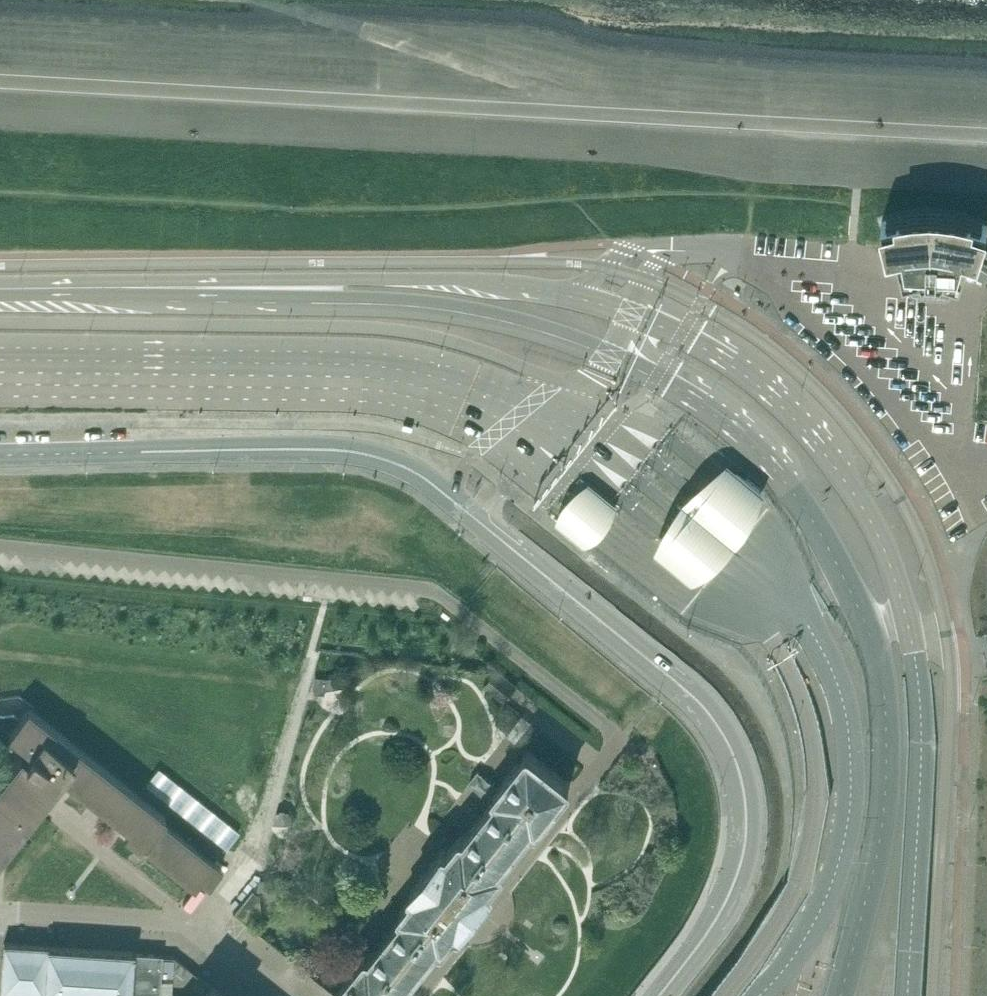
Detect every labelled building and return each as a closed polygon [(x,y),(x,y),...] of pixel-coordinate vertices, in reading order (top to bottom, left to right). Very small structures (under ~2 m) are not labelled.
[(881,220),(872,222),(874,229),(876,237),(877,243),(877,244),(880,257),(892,255),(897,281),(905,279),(909,284),(943,286),(948,281),(954,283),(956,278),(963,258),(973,260),(986,269),(986,248),(979,245),(981,240),(983,234),(986,225),(986,224),(982,222),(976,220),(969,218),(962,216),(955,215),(953,215),(948,214),(941,213),(936,213),(931,213),(924,213),(916,213),(909,214),(902,215),(900,216),(895,217),(889,218),(885,219),(881,220)] [(764,513),(772,492),(736,462),(715,474),(693,491),(684,501),(676,511),(665,534),(661,546),(702,581),(715,574),(732,556),(741,548),(750,538),(764,513)] [(555,516),(554,522),(582,545),(588,543),(592,541),(595,539),(604,528),(608,523),(613,517),(613,513),(613,507),(586,484),(579,485),(576,487),(567,498),(558,509),(555,516)] [(316,677),(316,678),(316,693),(326,693),(326,688),(343,686),(339,675),(327,677),(316,677)] [(28,814),(41,797),(41,796),(47,788),(39,782),(45,774),(53,780),(54,779),(54,780),(60,772),(124,822),(128,824),(124,829),(125,830),(124,830),(193,885),(193,884),(194,885),(200,877),(208,884),(221,868),(220,867),(213,861),(161,820),(165,816),(164,815),(164,814),(138,794),(28,707),(27,707),(20,715),(12,709),(0,711),(0,737),(19,752),(4,771),(0,776),(0,848),(28,814)] [(334,995),(335,995),(403,995),(410,987),(409,987),(410,986),(409,984),(408,983),(420,967),(421,966),(424,968),(429,962),(426,959),(427,958),(440,943),(441,944),(441,943),(443,945),(444,943),(444,944),(457,928),(458,929),(460,930),(461,929),(462,929),(474,914),(481,905),(493,889),(494,887),(493,886),(492,884),(504,869),(503,868),(504,867),(503,866),(503,865),(502,864),(514,849),(515,848),(518,850),(523,844),(520,841),(521,840),(534,824),(535,826),(535,825),(537,826),(538,825),(551,810),(552,808),(555,811),(560,805),(557,802),(558,801),(570,785),(571,783),(569,782),(570,782),(530,750),(530,751),(529,750),(527,751),(523,755),(518,761),(513,767),(498,786),(481,773),(479,771),(470,781),(471,782),(473,784),(493,799),(492,802),(483,812),(480,810),(475,816),(478,818),(465,835),(464,834),(463,834),(462,833),(461,834),(460,834),(458,837),(448,850),(446,848),(446,849),(444,848),(443,849),(420,878),(419,878),(415,884),(411,889),(412,889),(410,890),(412,892),(411,892),(413,893),(404,905),(401,908),(401,909),(400,910),(402,912),(401,912),(403,913),(389,930),(386,928),(381,934),(384,936),(379,942),(378,941),(373,948),(375,949),(374,951),(368,946),(366,950),(351,939),(349,937),(344,942),(345,943),(362,957),(352,969),(350,967),(344,973),(347,976),(343,982),(338,988),(335,991),(334,993),(335,993),(334,995)] [(147,784),(163,797),(225,846),(226,847),(227,846),(239,832),(158,767),(146,783),(147,784)] [(252,888),(237,907),(233,912),(240,917),(246,922),(247,921),(248,921),(249,923),(260,910),(261,909),(259,893),(252,888)] [(161,952),(133,950),(133,949),(4,940),(3,956),(0,989),(44,992),(65,994),(94,995),(158,995),(161,952)] [(163,958),(162,975),(173,976),(174,959),(163,958)] [(214,987),(214,986),(212,984),(209,988),(209,989),(203,995),(226,995),(214,987)]
